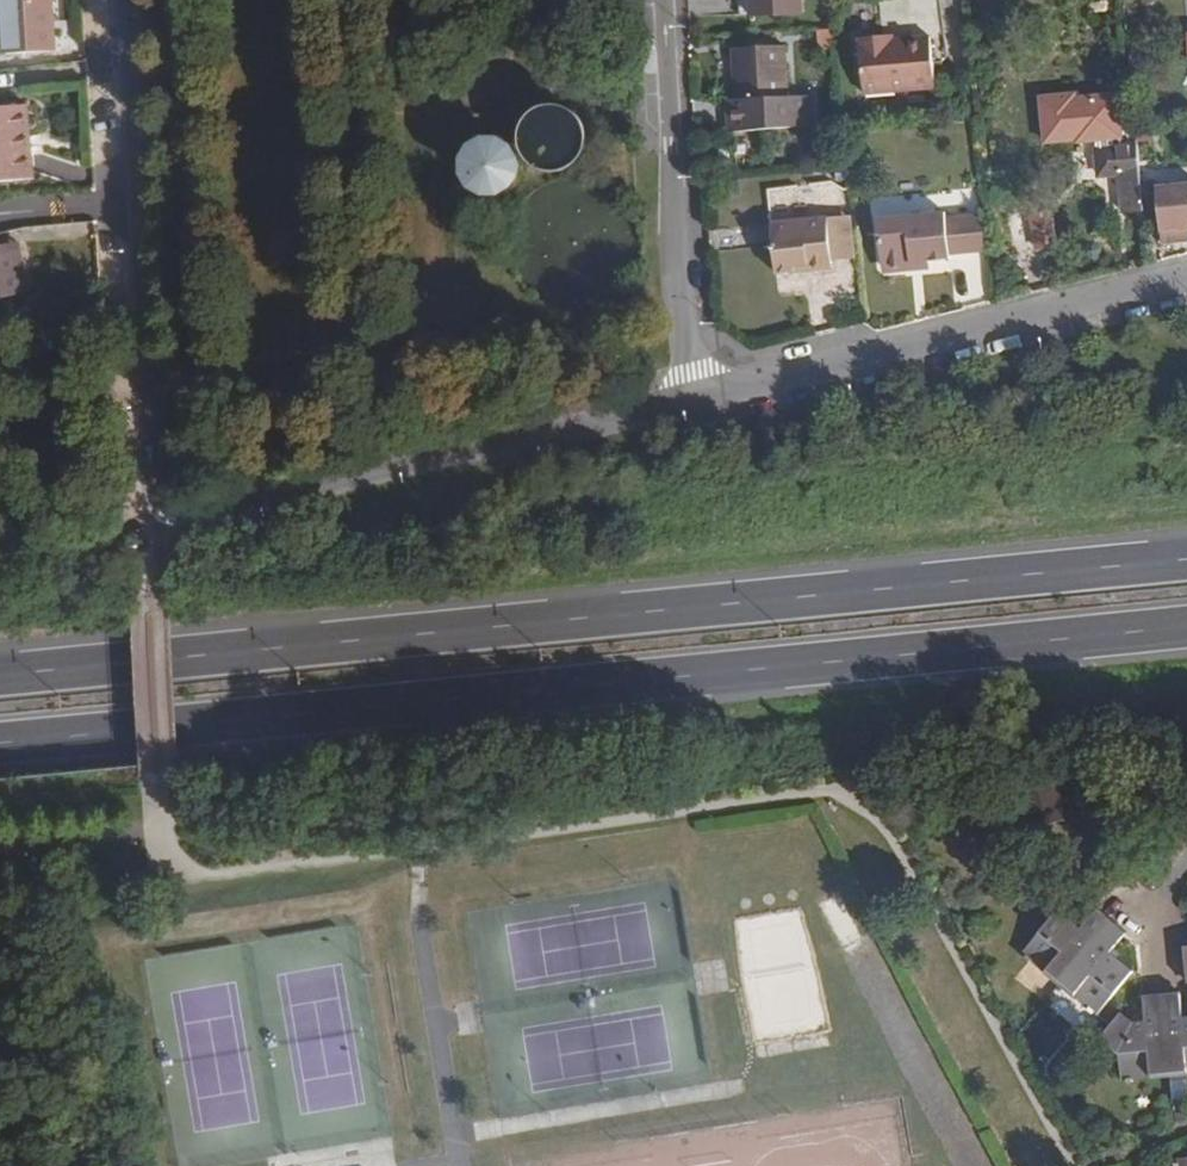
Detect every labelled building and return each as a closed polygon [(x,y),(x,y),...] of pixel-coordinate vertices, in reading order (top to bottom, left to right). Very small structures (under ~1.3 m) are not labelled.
[(56,50),(52,0),(2,0),(5,54),(56,50)] [(752,18),(752,0),(744,0),(745,19),(752,18)] [(752,18),(802,17),(801,0),(752,0),(752,18)] [(832,29),(821,29),(823,48),(834,47),(832,29)] [(895,32),(885,33),(886,41),(896,40),(895,32)] [(886,41),(885,33),(861,36),(867,93),(939,86),(933,35),(896,40),(886,41)] [(728,101),(730,133),(733,132),(806,126),(803,98),(788,98),(786,47),(733,50),(736,101),(728,101)] [(27,105),(0,107),(0,182),(33,179),(27,105)] [(575,155),(577,153),(579,151),(580,148),(582,145),(582,142),(583,139),(583,136),(582,133),(581,130),(580,127),(578,125),(577,122),(574,120),(572,118),(569,116),(566,116),(563,114),(560,114),(557,114),(554,114),(551,115),(549,116),(545,118),(543,119),(541,121),(539,123),(537,126),(536,129),(534,131),(534,135),(534,137),(534,141),(534,144),(535,147),(537,149),(538,152),(540,155),(542,157),(544,159),(547,160),(550,161),(553,162),(556,163),(559,163),(562,163),(565,162),(568,161),(571,159),(573,157),(575,155)] [(508,186),(514,180),(518,173),(518,165),(516,157),(511,150),(504,145),(496,143),(488,144),(480,148),(475,154),(471,161),(471,169),(473,177),(478,184),(485,189),(493,191),(501,190),(508,186)] [(1123,215),(1145,213),(1138,146),(1129,147),(1129,156),(1115,157),(1113,148),(1096,150),(1099,176),(1119,174),(1123,215)] [(806,198),(804,184),(765,188),(766,202),(806,198)] [(1154,187),(1159,243),(1186,242),(1186,184),(1154,187)] [(987,252),(984,215),(948,218),(947,212),(879,220),(884,267),(889,273),(906,272),(912,263),(930,262),(952,260),(951,255),(987,252)] [(808,263),(814,270),(823,269),(833,261),(827,217),(770,223),(776,274),(795,272),(794,264),(808,263)] [(29,292),(18,243),(2,247),(0,238),(0,299),(29,292)] [(956,297),(981,296),(978,257),(953,258),(956,297)] [(932,271),(930,262),(912,263),(906,272),(932,271)] [(795,272),(814,270),(808,263),(794,264),(795,272)] [(1124,935),(1096,912),(1081,931),(1057,912),(1022,954),(1027,958),(1025,959),(1031,964),(1031,963),(1087,1008),(1086,1010),(1091,1014),(1092,1013),(1096,1016),(1106,1003),(1132,973),(1108,954),(1124,935)] [(1143,999),(1145,1023),(1133,1024),(1121,1014),(1120,1014),(1110,1026),(1099,1039),(1119,1056),(1121,1082),(1124,1081),(1124,1083),(1131,1083),(1131,1081),(1186,1076),(1186,1018),(1181,1019),(1179,995),(1143,999)] [(1096,1016),(1110,1026),(1120,1014),(1106,1003),(1096,1016)]
